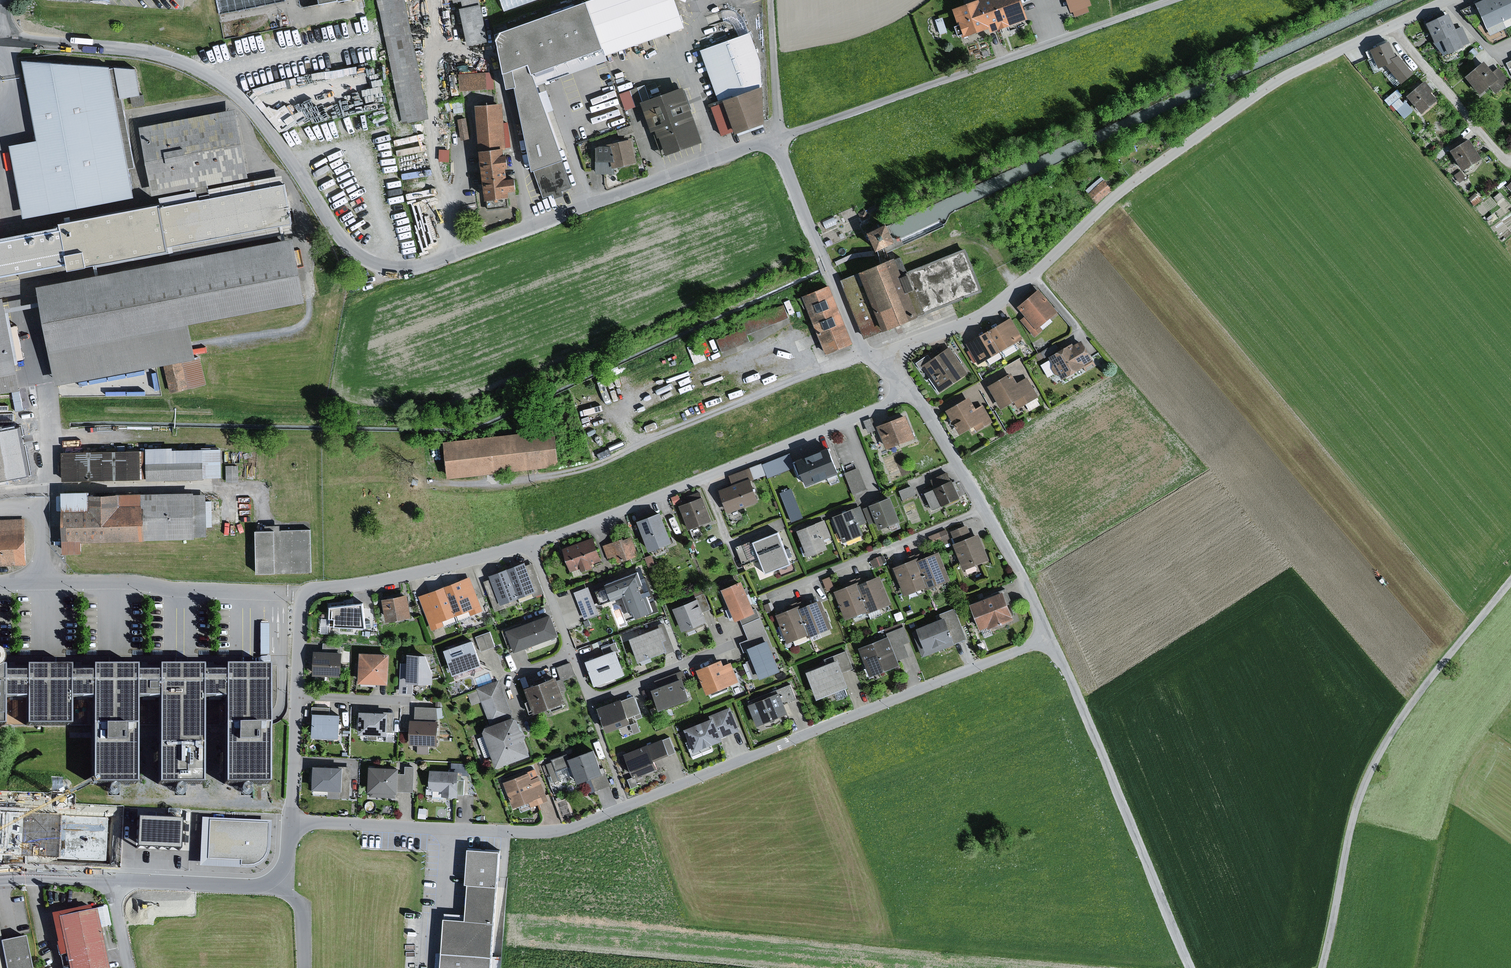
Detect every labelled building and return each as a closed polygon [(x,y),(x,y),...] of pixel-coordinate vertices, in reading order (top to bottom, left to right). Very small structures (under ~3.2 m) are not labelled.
[(403,124),(429,119),(406,0),(379,0),(403,124)] [(480,0),(466,0),(462,1),(464,9),(481,5),(480,0)] [(589,3),(603,44),(683,17),(677,0),(596,0),(591,2),(589,3)] [(955,10),(965,38),(994,27),(995,31),(1030,19),(1024,0),(984,0),(955,10)] [(1072,13),(1074,12),(1089,7),(1092,6),(1090,0),(1068,0),(1072,13)] [(1471,3),(1472,4),(1480,20),(1484,28),(1500,21),(1490,0),(1477,0),(1471,3)] [(1500,21),(1510,15),(1510,3),(1510,0),(1490,0),(1500,21)] [(532,64),(536,75),(605,49),(603,44),(589,3),(499,35),(507,73),(532,64)] [(1480,20),(1472,4),(1458,10),(1471,24),(1480,20)] [(464,9),(461,10),(469,46),(489,42),(481,5),(464,9)] [(1089,7),(1074,12),(1076,17),(1091,13),(1089,7)] [(734,25),(740,37),(749,33),(745,22),(743,18),(741,15),(738,13),(734,11),(730,10),(726,10),(722,11),(725,22),(728,22),(731,23),(734,25)] [(1445,13),(1422,23),(1431,43),(1445,37),(1451,50),(1460,46),(1452,29),(1445,13)] [(683,17),(603,44),(605,49),(607,56),(686,28),(683,17)] [(1461,25),(1452,29),(1460,46),(1468,42),(1461,25)] [(721,104),(765,88),(763,60),(752,32),(749,33),(740,37),(701,51),(721,104)] [(1445,37),(1431,43),(1442,55),(1451,50),(1445,37)] [(1374,46),(1363,51),(1367,58),(1370,57),(1375,66),(1381,63),(1394,57),(1385,38),(1373,44),(1374,46)] [(607,56),(605,49),(536,75),(540,86),(609,60),(607,56)] [(1395,56),(1394,57),(1381,63),(1397,83),(1409,73),(1395,56)] [(38,140),(10,145),(24,219),(136,199),(130,169),(137,167),(124,99),(142,96),(137,69),(116,67),(111,70),(111,66),(23,60),(38,140)] [(1480,61),(1462,76),(1477,93),(1487,85),(1495,78),(1490,71),(1480,61)] [(356,67),(359,85),(381,82),(379,63),(356,67)] [(532,64),(507,73),(510,90),(518,89),(535,171),(563,161),(566,160),(549,113),(542,93),(540,86),(536,75),(532,64)] [(1496,66),(1490,71),(1495,78),(1502,86),(1509,80),(1496,66)] [(493,72),(459,74),(460,92),(495,89),(493,72)] [(1502,86),(1495,78),(1487,85),(1494,93),(1502,86)] [(1422,79),(1403,96),(1417,113),(1433,99),(1428,92),(1431,90),(1422,79)] [(644,105),(652,102),(646,86),(639,88),(644,105)] [(644,105),(639,88),(631,91),(637,107),(644,105)] [(721,104),(713,106),(724,136),(737,131),(738,135),(768,125),(765,88),(721,104)] [(652,102),(644,105),(664,158),(704,144),(685,90),(652,102)] [(376,91),(361,94),(364,108),(379,105),(376,91)] [(549,91),(542,93),(549,113),(556,110),(549,91)] [(637,107),(631,91),(620,94),(626,111),(637,107)] [(1392,92),(1384,100),(1389,105),(1397,97),(1392,92)] [(605,99),(613,122),(627,117),(619,94),(605,99)] [(144,96),(131,98),(133,107),(145,104),(144,96)] [(1398,98),(1391,104),(1396,109),(1402,103),(1398,98)] [(282,130),(299,119),(289,104),(272,114),(282,130)] [(504,104),(477,106),(481,145),(488,211),(510,208),(508,193),(520,191),(518,179),(510,179),(509,169),(512,169),(511,156),(507,156),(504,104)] [(237,110),(141,126),(153,194),(249,176),(237,110)] [(467,119),(458,120),(462,141),(471,139),(467,119)] [(633,125),(617,131),(619,137),(635,132),(633,125)] [(1466,138),(1447,150),(1459,169),(1478,157),(1466,138)] [(602,146),(597,148),(597,174),(616,174),(615,169),(639,163),(633,140),(609,147),(602,146)] [(440,149),(439,162),(449,163),(451,150),(440,149)] [(563,161),(535,171),(545,197),(554,194),(556,199),(565,196),(563,192),(573,188),(563,161)] [(1076,167),(1071,169),(1073,173),(1066,176),(1068,182),(1080,177),(1076,167)] [(1460,171),(1453,175),(1458,183),(1465,178),(1460,171)] [(1087,191),(1099,204),(1114,191),(1102,178),(1087,191)] [(1504,180),(1496,186),(1498,189),(1506,182),(1504,180)] [(0,236),(0,281),(296,223),(288,183),(0,236)] [(1477,195),(1470,200),(1474,206),(1481,200),(1477,195)] [(867,210),(860,213),(863,220),(870,217),(867,210)] [(835,218),(823,222),(826,228),(838,224),(835,218)] [(889,227),(872,234),(879,252),(896,245),(889,227)] [(295,241),(38,289),(56,384),(197,358),(190,325),(306,303),(295,241)] [(967,249),(905,274),(923,317),(985,291),(967,249)] [(898,258),(861,273),(886,332),(887,334),(923,320),(923,317),(905,274),(898,258)] [(861,273),(844,282),(867,340),(886,332),(861,273)] [(830,288),(806,298),(828,354),(852,345),(830,288)] [(1060,314),(1041,291),(1021,308),(1028,316),(1040,330),(1060,314)] [(0,300),(0,378),(18,374),(20,374),(6,299),(0,300)] [(746,328),(717,340),(722,353),(751,342),(748,334),(789,318),(784,305),(743,322),(746,328)] [(1040,330),(1028,316),(1022,321),(1037,339),(1043,334),(1040,330)] [(994,329),(991,331),(1003,352),(1024,340),(1012,319),(999,327),(997,324),(993,327),(994,329)] [(1003,352),(991,331),(985,335),(983,331),(978,334),(980,338),(968,345),(980,365),(1003,352)] [(1062,352),(1051,359),(1055,366),(1054,370),(1057,375),(1061,376),(1064,381),(1087,368),(1086,365),(1096,359),(1085,341),(1077,346),(1075,344),(1068,348),(1066,345),(1060,348),(1062,352)] [(1055,345),(1041,353),(1044,358),(1059,350),(1055,345)] [(934,362),(924,368),(942,393),(969,374),(952,349),(934,362)] [(924,368),(934,362),(929,354),(916,363),(921,370),(924,368)] [(202,360),(168,367),(174,394),(208,387),(202,360)] [(0,378),(0,394),(21,390),(18,374),(0,378)] [(1014,374),(990,388),(1003,410),(1017,403),(1020,409),(1040,398),(1029,379),(1020,384),(1014,374)] [(972,398),(948,411),(961,436),(976,428),(979,432),(995,424),(985,406),(979,409),(972,398)] [(0,414),(0,422),(14,422),(14,413),(0,414)] [(909,417),(880,428),(888,449),(917,438),(909,417)] [(873,418),(865,421),(870,434),(879,431),(873,418)] [(0,430),(0,479),(11,477),(2,430),(0,430)] [(557,430),(445,442),(449,479),(561,467),(557,430)] [(830,447),(798,460),(808,486),(841,474),(830,447)] [(174,448),(148,449),(149,480),(224,478),(223,449),(174,450),(174,448)] [(141,451),(64,453),(64,482),(142,479),(141,451)] [(762,464),(730,476),(734,486),(753,480),(766,475),(762,464)] [(239,465),(227,466),(227,482),(239,482),(239,465)] [(860,469),(846,474),(854,495),(868,489),(860,469)] [(949,472),(932,480),(937,490),(954,482),(949,472)] [(734,486),(723,490),(731,513),(761,502),(753,480),(734,486)] [(937,490),(927,494),(934,510),(963,497),(956,481),(954,482),(937,490)] [(914,486),(900,491),(904,500),(917,495),(914,486)] [(92,491),(65,492),(66,552),(83,551),(82,541),(196,538),(196,537),(195,495),(195,493),(92,495),(92,491)] [(688,496),(691,503),(704,498),(701,491),(688,496)] [(207,495),(195,495),(196,537),(207,537),(207,527),(207,501),(207,495)] [(680,495),(673,498),(675,505),(682,502),(680,495)] [(691,503),(680,506),(689,531),(713,522),(704,498),(691,503)] [(893,498),(872,506),(878,521),(882,530),(891,526),(894,533),(903,529),(900,523),(903,522),(893,498)] [(878,521),(872,506),(865,509),(871,524),(878,521)] [(862,508),(856,510),(862,525),(868,523),(862,508)] [(856,510),(836,518),(846,544),(866,536),(862,525),(856,510)] [(663,514),(640,523),(652,553),(675,544),(663,514)] [(0,520),(0,566),(28,565),(27,519),(0,520)] [(826,521),(819,524),(825,540),(832,537),(826,521)] [(819,524),(799,532),(809,557),(829,549),(825,540),(819,524)] [(952,532),(957,545),(974,538),(968,525),(952,532)] [(266,531),(258,531),(259,574),(313,572),(312,530),(281,531),(266,531)] [(947,530),(941,533),(944,542),(950,539),(947,530)] [(781,533),(756,543),(762,559),(769,574),(793,564),(781,533)] [(940,533),(930,537),(933,546),(944,542),(940,533)] [(633,535),(602,546),(607,560),(617,557),(619,564),(627,561),(629,565),(637,562),(636,558),(640,557),(633,535)] [(957,545),(956,545),(966,571),(992,561),(981,535),(974,538),(957,545)] [(596,538),(565,548),(573,572),(583,569),(584,572),(595,569),(593,564),(603,561),(596,538)] [(762,559),(756,543),(739,550),(745,565),(762,559)] [(923,555),(917,558),(928,588),(930,590),(953,581),(941,553),(925,560),(923,555)] [(652,555),(645,558),(649,567),(656,565),(652,555)] [(911,563),(896,569),(907,596),(928,588),(917,558),(916,557),(910,559),(911,563)] [(880,565),(877,559),(871,561),(874,567),(880,565)] [(527,563),(509,570),(520,599),(534,594),(538,593),(528,566),(527,563)] [(509,570),(491,576),(492,579),(502,606),(506,604),(520,599),(509,570)] [(641,573),(609,585),(609,587),(599,591),(604,605),(627,596),(633,612),(628,614),(630,621),(639,618),(640,619),(656,613),(650,600),(654,598),(647,578),(643,580),(641,573)] [(472,577),(447,587),(458,616),(471,611),(473,616),(484,612),(472,577)] [(864,579),(857,582),(869,612),(870,614),(893,605),(882,577),(865,584),(864,579)] [(831,578),(824,580),(828,591),(835,588),(831,578)] [(502,606),(492,579),(484,582),(495,612),(507,608),(506,604),(502,606)] [(852,587),(837,592),(848,620),(869,612),(857,582),(857,580),(850,583),(852,587)] [(722,583),(715,586),(717,592),(724,590),(722,583)] [(744,583),(725,591),(733,608),(727,611),(731,621),(737,619),(737,620),(741,619),(757,612),(744,583)] [(447,587),(420,596),(433,631),(445,627),(443,621),(458,616),(447,587)] [(972,589),(974,599),(984,597),(981,587),(972,589)] [(589,588),(575,593),(585,620),(599,614),(589,588)] [(1007,593),(973,606),(984,632),(1017,619),(1007,593)] [(685,603),(686,606),(699,601),(704,612),(712,609),(705,594),(697,597),(697,598),(685,603)] [(408,595),(384,600),(388,623),(413,618),(408,595)] [(686,606),(676,610),(685,633),(709,624),(704,612),(699,601),(686,606)] [(805,603),(799,606),(810,636),(812,638),(835,629),(823,601),(807,607),(805,603)] [(773,602),(765,605),(767,613),(775,610),(773,602)] [(366,604),(332,608),(331,627),(369,629),(366,604)] [(793,611),(778,616),(789,644),(810,636),(799,606),(798,604),(792,607),(793,611)] [(937,616),(940,622),(946,620),(955,644),(969,639),(957,608),(937,616)] [(757,612),(741,619),(744,626),(761,618),(758,611),(757,612)] [(528,624),(536,645),(560,636),(553,615),(528,624)] [(748,651),(751,650),(771,642),(761,618),(744,626),(750,640),(742,643),(746,652),(748,651)] [(940,622),(915,632),(925,657),(956,645),(955,644),(946,620),(940,622)] [(269,624),(261,624),(260,655),(269,655),(269,624)] [(536,645),(528,624),(524,625),(523,624),(503,631),(511,653),(536,645)] [(887,634),(889,638),(898,662),(910,657),(905,645),(912,642),(906,627),(887,634)] [(664,628),(633,641),(642,663),(670,651),(666,642),(669,641),(664,628)] [(491,632),(477,637),(482,652),(496,647),(491,632)] [(889,638),(860,649),(872,678),(900,667),(898,662),(889,638)] [(476,641),(447,651),(456,676),(484,666),(476,641)] [(602,648),(606,656),(618,651),(620,651),(616,642),(602,648)] [(771,642),(751,650),(763,677),(764,680),(784,672),(771,642)] [(325,644),(325,652),(342,653),(342,644),(325,644)] [(763,677),(751,650),(748,651),(751,661),(748,662),(755,680),(763,677)] [(606,656),(588,663),(598,687),(628,675),(618,651),(606,656)] [(826,660),(828,667),(841,662),(844,673),(855,669),(848,651),(826,660)] [(325,652),(317,652),(315,676),(344,677),(345,653),(342,653),(325,652)] [(392,655),(362,654),(361,683),(390,685),(392,655)] [(409,664),(408,684),(414,684),(435,686),(436,672),(430,656),(410,654),(409,664)] [(725,661),(700,671),(709,695),(742,683),(734,664),(727,666),(725,661)] [(828,667),(809,674),(819,701),(850,689),(844,673),(841,662),(828,667)] [(408,684),(409,664),(401,663),(401,694),(413,694),(414,684),(408,684)] [(571,663),(558,668),(563,681),(576,676),(571,663)] [(0,668),(0,724),(96,723),(97,783),(139,782),(138,723),(163,723),(164,784),(207,784),(207,726),(227,726),(228,786),(274,786),(274,665),(227,666),(227,672),(207,672),(207,667),(161,667),(161,672),(139,673),(139,667),(95,668),(95,673),(72,673),(72,668),(29,668),(29,675),(5,675),(5,668),(0,668)] [(656,681),(659,690),(686,679),(688,678),(685,670),(656,681)] [(527,676),(521,679),(525,688),(531,686),(527,676)] [(559,678),(528,690),(537,714),(553,709),(554,712),(566,707),(565,704),(568,703),(559,678)] [(659,690),(655,691),(663,712),(672,708),(694,700),(686,679),(659,690)] [(501,680),(478,689),(478,691),(482,702),(491,724),(514,716),(501,680)] [(782,693),(786,704),(798,699),(792,684),(766,695),(768,699),(782,693)] [(482,702),(478,691),(468,695),(473,706),(482,702)] [(768,699),(750,706),(759,727),(790,714),(786,704),(782,693),(768,699)] [(636,696),(624,701),(630,717),(636,715),(637,720),(644,717),(636,696)] [(624,701),(601,710),(609,732),(633,724),(630,717),(624,701)] [(316,715),(331,716),(331,708),(312,707),(312,715),(316,715)] [(438,708),(417,707),(416,718),(439,720),(445,718),(444,707),(438,708)] [(672,708),(663,712),(666,718),(675,715),(672,708)] [(714,715),(716,719),(723,738),(741,731),(731,708),(714,715)] [(390,714),(362,713),(361,736),(389,737),(389,733),(390,714)] [(331,716),(316,715),(315,738),(341,739),(342,716),(331,716)] [(636,715),(630,717),(633,724),(636,734),(642,732),(637,720),(636,715)] [(515,718),(488,728),(485,733),(498,769),(533,756),(528,740),(529,736),(528,732),(524,731),(521,721),(515,718)] [(716,719),(686,731),(695,754),(725,742),(723,738),(716,719)] [(441,724),(413,723),(413,745),(418,746),(430,746),(441,746),(441,724)] [(671,737),(651,745),(658,762),(678,753),(671,737)] [(651,745),(628,755),(637,777),(638,779),(661,769),(658,762),(651,745)] [(430,746),(418,746),(418,754),(430,754),(430,746)] [(596,752),(572,761),(573,765),(576,774),(580,784),(586,782),(592,780),(605,775),(596,752)] [(553,760),(554,762),(557,771),(573,765),(572,761),(569,754),(553,760)] [(557,771),(554,762),(546,765),(553,783),(560,780),(557,771)] [(452,763),(452,772),(459,773),(459,776),(471,776),(465,764),(452,763)] [(573,765),(557,771),(560,780),(576,774),(573,765)] [(344,769),(316,767),(315,795),(330,795),(330,791),(343,792),(344,769)] [(344,767),(344,769),(343,792),(343,798),(351,798),(352,767),(344,767)] [(401,769),(372,768),(371,797),(397,798),(397,794),(400,794),(400,792),(400,774),(401,769)] [(536,769),(529,772),(530,774),(532,778),(539,775),(536,769)] [(452,772),(433,772),(432,790),(445,791),(444,797),(458,798),(459,795),(459,780),(459,776),(459,773),(452,772)] [(415,774),(406,774),(400,774),(400,792),(415,792),(415,774)] [(530,774),(506,783),(517,809),(529,804),(531,809),(550,801),(541,778),(533,781),(532,778),(530,774)] [(605,775),(592,780),(596,790),(597,791),(611,785),(607,774),(605,775)] [(638,779),(637,777),(629,780),(633,789),(640,786),(638,779)] [(592,780),(586,782),(589,791),(592,789),(593,792),(596,790),(592,780)] [(184,805),(138,806),(138,816),(184,816),(184,805)] [(183,817),(140,816),(139,845),(182,846),(183,817)] [(242,869),(242,867),(242,862),(209,860),(211,822),(269,825),(269,822),(203,819),(201,868),(242,869)] [(269,825),(211,822),(209,860),(242,862),(242,867),(249,867),(257,865),(262,862),(267,855),(269,825)] [(472,885),(500,888),(502,852),(471,850),(468,885),(472,885)] [(448,919),(445,954),(444,967),(494,967),(500,888),(472,885),(469,921),(448,919)] [(59,918),(93,912),(92,907),(53,915),(61,953),(66,952),(59,918)] [(108,909),(98,911),(101,929),(112,927),(108,909)] [(59,918),(66,952),(70,967),(110,967),(101,929),(98,911),(97,910),(93,912),(59,918)] [(3,943),(8,967),(34,967),(28,938),(3,943)]
